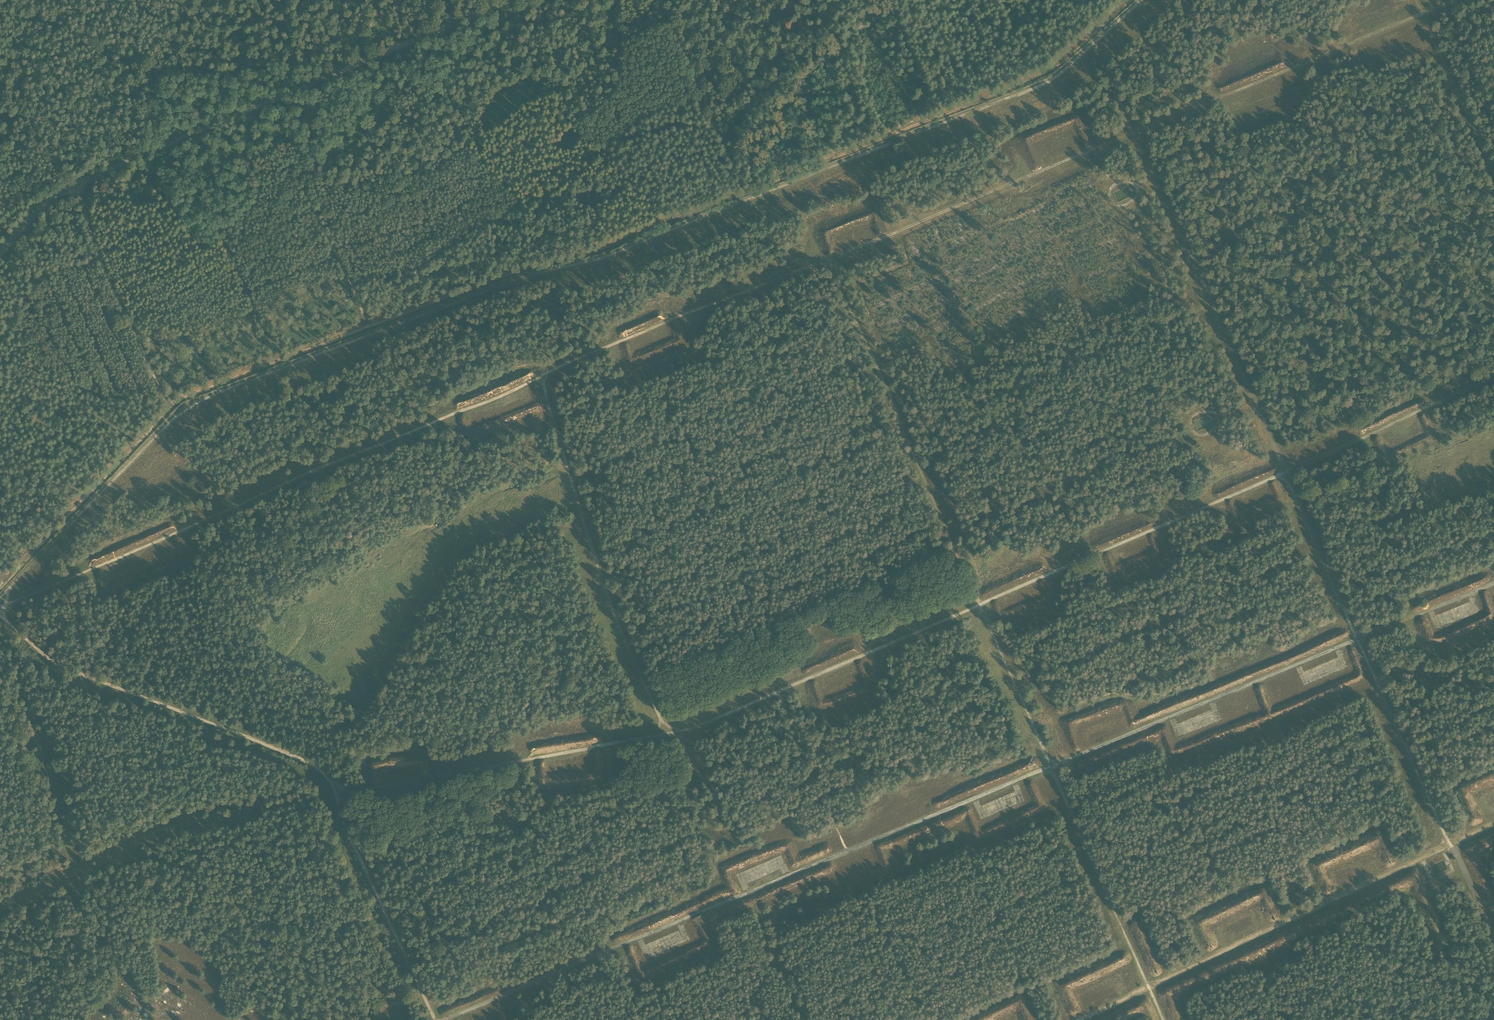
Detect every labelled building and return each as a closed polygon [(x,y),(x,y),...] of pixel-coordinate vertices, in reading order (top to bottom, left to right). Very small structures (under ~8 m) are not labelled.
[(373,114),(377,121),(383,117),(378,111),(373,114)]
